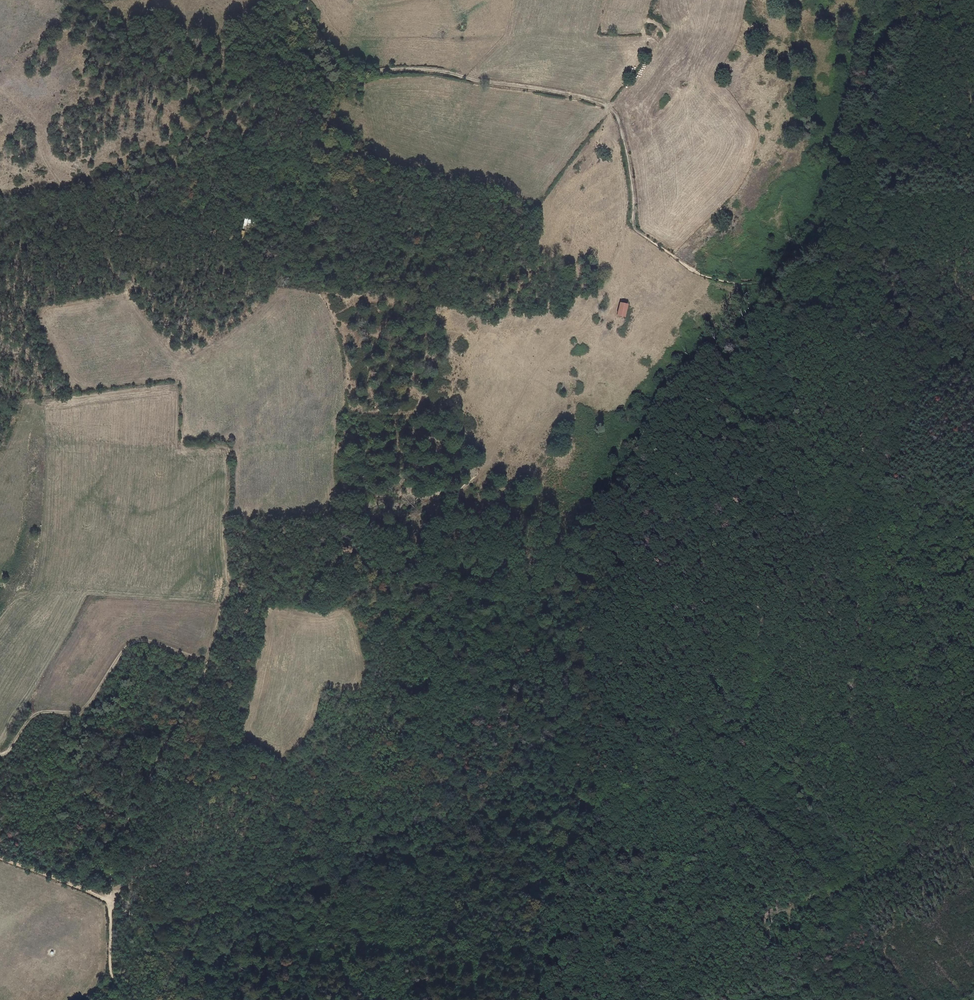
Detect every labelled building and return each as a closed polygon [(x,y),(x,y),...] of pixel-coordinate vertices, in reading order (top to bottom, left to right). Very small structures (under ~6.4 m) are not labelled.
[(624,316),(627,302),(619,301),(616,313),(624,316)]
